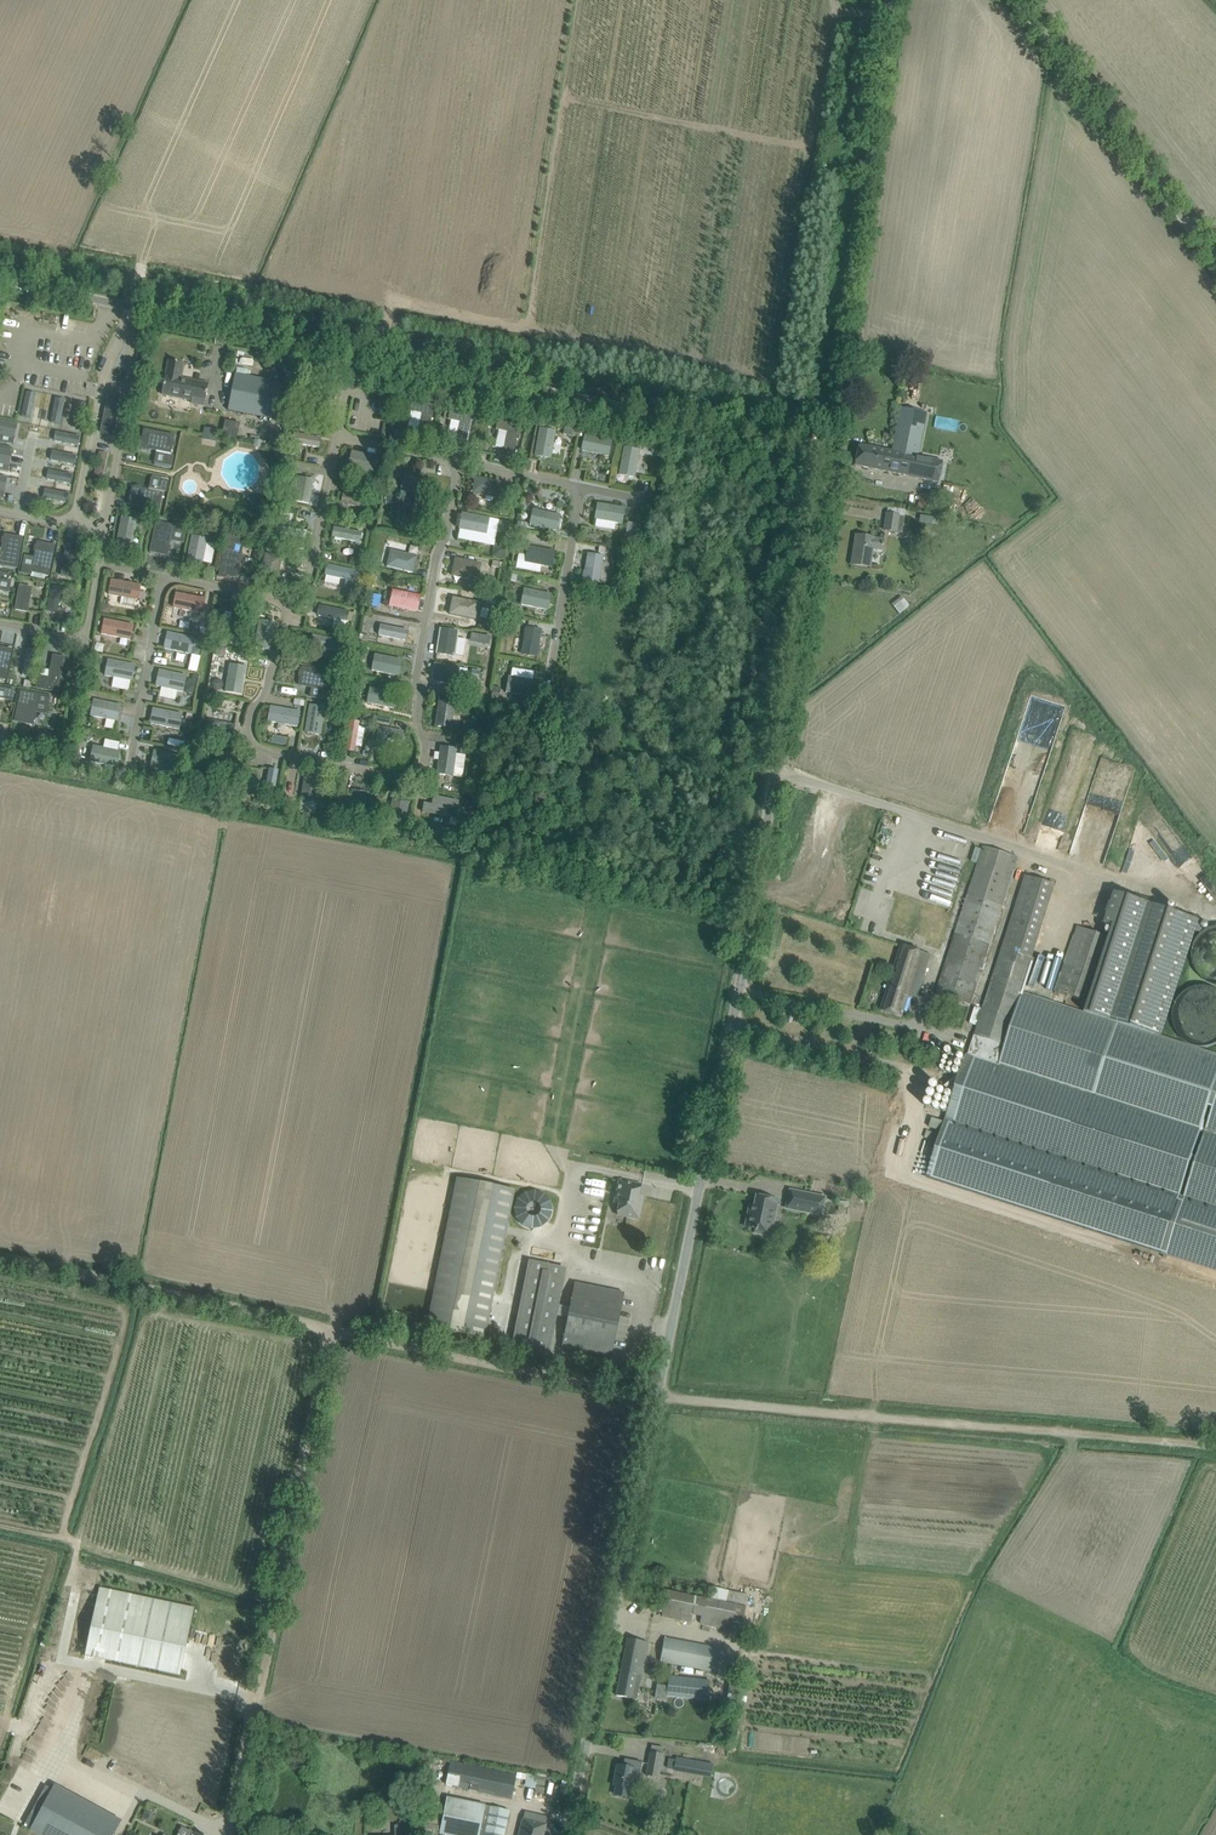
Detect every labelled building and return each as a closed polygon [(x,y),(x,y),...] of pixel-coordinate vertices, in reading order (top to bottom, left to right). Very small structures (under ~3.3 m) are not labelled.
[(165,376),(161,394),(192,400),(191,403),(204,405),(208,384),(180,379),(183,363),(169,361),(166,376),(165,376)] [(276,422),(281,395),(283,384),(235,374),(228,412),(276,422)] [(25,394),(21,418),(30,420),(34,396),(25,394)] [(54,401),(49,424),(59,426),(64,403),(54,401)] [(428,436),(434,405),(413,401),(411,411),(421,413),(417,434),(419,435),(418,436),(419,438),(420,439),(421,440),(423,440),(424,440),(425,439),(426,438),(426,436),(428,436)] [(76,403),(70,427),(80,429),(86,406),(76,403)] [(466,445),(473,408),(469,407),(468,413),(451,409),(448,420),(459,422),(455,443),(457,443),(456,444),(456,445),(457,447),(458,447),(459,448),(460,448),(461,448),(462,447),(463,447),(463,446),(464,445),(466,445)] [(926,413),(914,411),(901,408),(892,452),(859,445),(855,465),(938,482),(942,462),(917,457),(926,413)] [(238,437),(241,422),(225,419),(222,434),(238,437)] [(513,455),(520,423),(498,419),(496,429),(507,431),(502,453),(505,453),(504,454),(504,455),(505,456),(506,457),(507,458),(509,458),(510,458),(511,457),(512,455),(512,454),(513,455)] [(15,437),(18,423),(0,420),(0,435),(15,437)] [(550,459),(555,431),(539,428),(534,456),(550,459)] [(55,430),(53,439),(78,443),(79,434),(55,430)] [(144,430),(141,447),(143,448),(144,449),(149,450),(150,449),(170,453),(174,436),(144,430)] [(321,439),(294,434),(292,444),(319,449),(321,439)] [(608,456),(612,440),(584,434),(581,450),(608,456)] [(634,478),(640,450),(624,447),(618,475),(634,478)] [(10,464),(13,450),(0,448),(0,462),(10,464)] [(52,450),(50,458),(51,458),(74,463),(76,454),(52,450)] [(95,477),(103,479),(108,453),(100,452),(95,477)] [(376,457),(351,452),(348,468),(373,473),(376,457)] [(166,455),(164,465),(171,466),(173,457),(166,455)] [(49,469),(47,477),(70,482),(71,474),(49,469)] [(429,497),(434,480),(404,473),(400,490),(429,497)] [(309,504),(314,480),(299,477),(294,501),(309,504)] [(496,497),(499,481),(475,477),(472,493),(496,497)] [(161,480),(159,490),(166,491),(168,482),(161,480)] [(133,487),(129,504),(159,510),(162,493),(142,489),(141,487),(137,486),(135,487),(133,487)] [(45,487),(43,496),(66,501),(68,492),(45,487)] [(367,508),(369,497),(342,492),(340,503),(367,508)] [(933,495),(920,493),(917,507),(938,510),(939,505),(931,504),(933,495)] [(622,524),(625,507),(596,503),(594,519),(622,524)] [(557,531),(560,515),(532,509),(529,525),(557,531)] [(404,510),(401,527),(431,532),(434,515),(404,510)] [(902,515),(889,513),(886,532),(899,534),(902,515)] [(485,535),(489,519),(461,514),(457,530),(485,535)] [(132,547),(138,520),(122,516),(116,544),(132,547)] [(947,525),(949,521),(932,517),(931,521),(947,525)] [(156,521),(150,551),(168,555),(168,551),(170,550),(171,546),(170,544),(171,539),(173,529),(185,531),(187,524),(174,521),(174,525),(156,521)] [(360,542),(361,532),(333,527),(331,537),(360,542)] [(0,559),(0,565),(17,568),(22,538),(4,535),(4,537),(3,538),(2,542),(3,544),(0,559)] [(887,540),(868,537),(856,535),(851,564),(873,568),(875,550),(886,552),(887,540)] [(209,540),(192,536),(186,564),(203,568),(209,540)] [(226,542),(219,577),(227,578),(227,575),(229,575),(230,577),(234,578),(235,577),(237,577),(242,554),(233,552),(235,544),(226,542)] [(23,564),(21,573),(31,575),(31,572),(49,576),(54,546),(37,543),(36,546),(35,547),(34,551),(35,553),(32,566),(23,564)] [(504,558),(505,546),(493,546),(493,558),(504,558)] [(552,568),(555,551),(528,546),(524,562),(552,568)] [(417,556),(390,550),(387,566),(414,572),(417,556)] [(74,580),(78,554),(65,552),(60,578),(74,580)] [(600,583),(604,556),(587,553),(582,581),(600,583)] [(283,557),(266,554),(261,582),(277,585),(283,557)] [(481,564),(455,558),(451,575),(477,581),(481,564)] [(355,581),(357,571),(330,565),(328,576),(355,581)] [(10,582),(12,575),(0,573),(0,580),(10,582)] [(111,579),(109,594),(138,599),(141,584),(111,579)] [(32,588),(19,586),(14,611),(27,614),(32,588)] [(72,591),(51,587),(46,613),(57,615),(60,599),(70,601),(72,591)] [(552,593),(524,588),(521,605),(549,610),(552,593)] [(420,595),(392,590),(389,606),(417,611),(420,595)] [(176,593),(173,609),(203,615),(206,599),(176,593)] [(903,595),(892,604),(899,613),(910,605),(903,595)] [(478,602),(452,597),(449,614),(475,620),(478,602)] [(347,621),(349,611),(318,605),(316,616),(347,621)] [(239,641),(245,612),(234,610),(229,639),(239,641)] [(101,635),(131,641),(134,626),(104,620),(101,635)] [(275,623),(259,620),(254,647),(271,650),(275,623)] [(409,644),(412,629),(384,623),(380,639),(409,644)] [(543,630),(525,627),(520,654),(538,657),(543,630)] [(441,629),(437,653),(448,654),(449,655),(453,656),(455,654),(456,650),(455,649),(457,637),(458,631),(441,629)] [(196,639),(167,633),(164,650),(192,656),(196,639)] [(340,651),(343,641),(312,634),(310,645),(340,651)] [(480,634),(479,642),(489,643),(490,636),(480,634)] [(5,680),(12,650),(0,647),(0,679),(5,680)] [(37,652),(28,650),(23,678),(31,680),(37,652)] [(402,660),(374,654),(371,670),(399,676),(402,660)] [(38,676),(36,688),(57,692),(64,658),(53,655),(49,678),(38,676)] [(136,666),(108,660),(104,677),(133,683),(136,666)] [(241,694),(246,667),(230,663),(225,691),(241,694)] [(436,663),(433,680),(457,684),(460,667),(436,663)] [(301,666),(298,684),(312,686),(310,697),(326,700),(331,671),(301,666)] [(474,669),(473,676),(480,677),(481,670),(474,669)] [(188,677),(159,671),(155,687),(184,693),(188,677)] [(536,681),(508,676),(505,692),(533,697),(536,681)] [(397,694),(369,688),(366,703),(394,709),(397,694)] [(7,689),(5,699),(13,700),(15,691),(7,689)] [(16,720),(15,721),(33,724),(33,720),(34,720),(35,715),(34,714),(35,711),(45,713),(46,713),(49,697),(48,696),(21,691),(16,720)] [(452,728),(455,701),(439,699),(435,725),(452,728)] [(122,706),(93,701),(90,718),(118,723),(122,706)] [(321,735),(326,707),(308,704),(304,732),(321,735)] [(300,711),(270,706),(267,722),(297,727),(300,711)] [(183,716),(153,709),(150,725),(180,731),(183,716)] [(235,725),(206,719),(203,735),(231,741),(235,725)] [(354,753),(360,722),(349,720),(344,751),(354,753)] [(401,742),(404,732),(379,726),(374,748),(384,751),(387,739),(401,742)] [(452,776),(456,748),(441,746),(437,774),(452,776)] [(121,753),(93,747),(90,764),(118,769),(121,753)] [(181,756),(153,750),(150,766),(178,772),(181,756)] [(239,755),(217,751),(214,766),(236,770),(239,755)] [(275,791),(278,770),(269,768),(266,790),(275,791)] [(321,776),(305,773),(301,801),(317,804),(321,776)] [(368,792),(352,789),(347,817),(363,820),(368,792)] [(457,811),(459,801),(433,795),(431,804),(424,802),(422,812),(447,817),(449,809),(457,811)] [(405,825),(409,802),(392,799),(388,822),(405,825)] [(936,994),(948,998),(973,1006),(1020,860),(983,848),(936,994)] [(1165,1035),(1202,920),(1130,897),(1092,1012),(1024,990),(1034,957),(1032,957),(1056,884),(1026,874),(928,1178),(1215,1271),(1215,1052),(1165,1035)] [(1213,930),(1208,932),(1204,935),(1200,938),(1197,943),(1195,948),(1194,953),(1194,958),(1195,963),(1197,968),(1199,973),(1203,976),(1207,980),(1212,982),(1215,983),(1215,929),(1213,930)] [(905,944),(882,1011),(902,1017),(909,996),(918,999),(933,954),(905,944)] [(1215,992),(1210,990),(1205,990),(1200,990),(1194,991),(1190,993),(1185,996),(1182,1000),(1179,1005),(1177,1010),(1176,1015),(1176,1020),(1177,1025),(1179,1030),(1182,1034),(1186,1038),(1190,1041),(1195,1043),(1200,1045),(1205,1045),(1210,1044),(1215,1042),(1215,993),(1215,992)] [(484,1339),(515,1190),(457,1178),(426,1327),(484,1339)] [(640,1184),(640,1185),(620,1181),(619,1180),(615,1203),(619,1204),(617,1215),(639,1219),(643,1197),(638,1196),(641,1185),(640,1184)] [(790,1190),(787,1203),(822,1210),(825,1197),(790,1190)] [(550,1216),(550,1212),(550,1208),(549,1205),(547,1202),(544,1199),(541,1197),(538,1195),(534,1194),(531,1194),(527,1194),(523,1195),(520,1197),(517,1200),(515,1203),(513,1206),(512,1210),(512,1213),(513,1217),(514,1221),(516,1224),(518,1227),(521,1229),(524,1231),(528,1232),(532,1232),(536,1231),(539,1230),(542,1228),(545,1226),(547,1223),(549,1220),(550,1216)] [(753,1214),(748,1213),(745,1227),(756,1229),(755,1233),(770,1236),(778,1201),(756,1196),(753,1214)] [(566,1268),(528,1261),(512,1345),(549,1352),(566,1268)] [(611,1357),(624,1293),(575,1283),(562,1347),(611,1357)] [(99,1587),(85,1655),(180,1675),(194,1607),(99,1587)] [(733,1621),(744,1623),(747,1607),(667,1591),(662,1616),(691,1622),(692,1619),(700,1621),(700,1624),(731,1630),(733,1621)] [(648,1642),(628,1638),(616,1696),(637,1700),(648,1642)] [(721,1649),(677,1640),(665,1638),(661,1661),(717,1672),(721,1649)] [(678,1698),(707,1702),(710,1681),(670,1676),(669,1687),(659,1685),(656,1702),(664,1704),(665,1704),(666,1700),(678,1701),(678,1698)] [(713,1725),(722,1726),(724,1713),(715,1712),(713,1725)] [(659,1778),(664,1754),(650,1752),(645,1775),(659,1778)] [(674,1770),(702,1775),(705,1762),(676,1757),(676,1760),(669,1758),(667,1768),(674,1769),(674,1770)] [(636,1790),(641,1763),(625,1760),(623,1767),(617,1766),(613,1785),(616,1786),(615,1794),(635,1798),(637,1790),(636,1790)] [(450,1762),(445,1785),(512,1799),(516,1775),(450,1762)] [(116,1832),(121,1821),(55,1785),(49,1795),(36,1819),(29,1815),(25,1824),(31,1828),(30,1829),(40,1834),(114,1834),(116,1832)] [(440,1833),(450,1834),(504,1834),(509,1811),(447,1798),(440,1833)] [(440,1802),(428,1801),(426,1823),(438,1824),(440,1802)] [(520,1834),(543,1834),(547,1818),(525,1812),(520,1834)]
